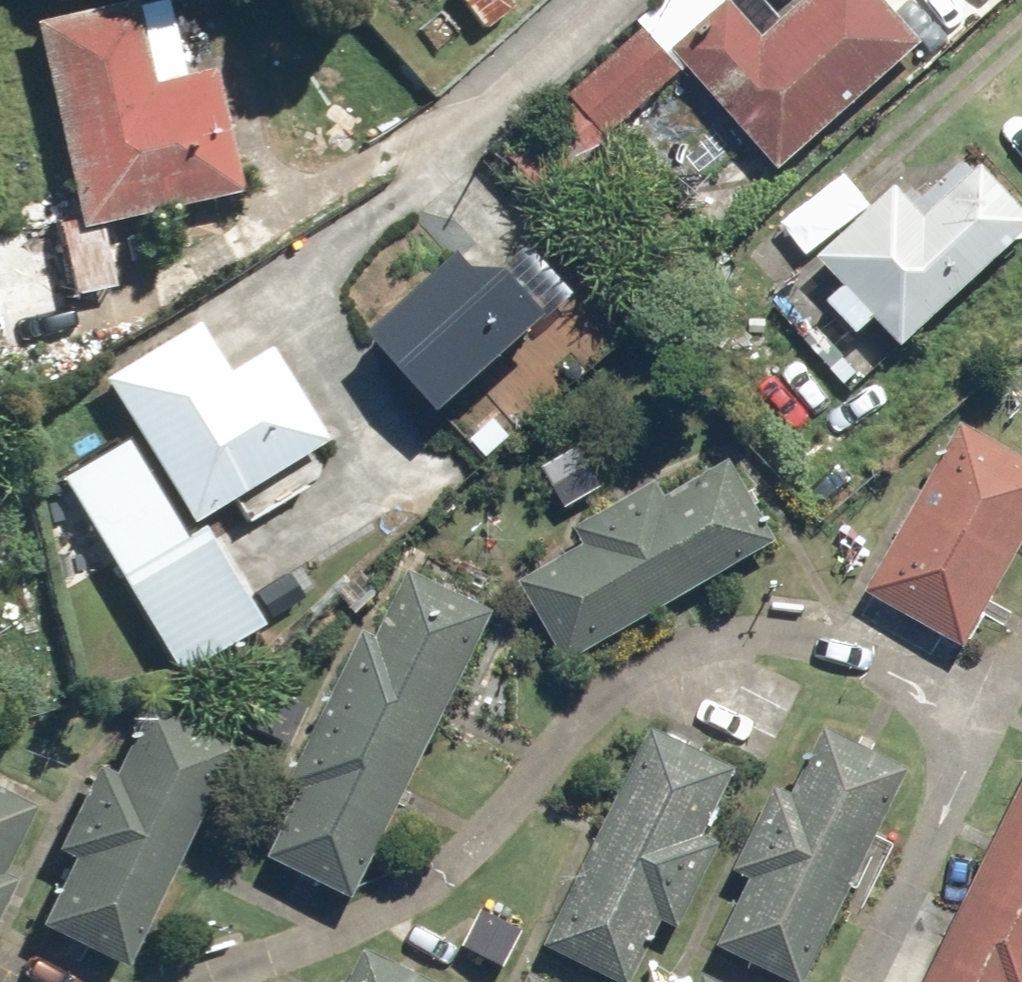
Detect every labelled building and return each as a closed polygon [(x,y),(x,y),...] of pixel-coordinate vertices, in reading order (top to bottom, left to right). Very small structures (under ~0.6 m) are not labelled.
[(166,0),(136,0),(34,23),(80,226),(244,189),(216,64),(183,71),(166,0)] [(484,26),(521,1),(520,0),(466,0),(484,26)] [(647,19),(785,173),(930,42),(893,0),(808,0),(774,30),(747,0),(668,0),(647,19)] [(688,70),(644,21),(569,89),(612,138),(688,70)] [(612,138),(580,101),(516,157),(549,194),(612,138)] [(852,282),(836,298),(868,332),(884,316),(910,342),(1021,234),(1021,194),(989,159),(932,213),(901,180),(825,253),(852,282)] [(65,217),(0,231),(0,383),(7,382),(2,360),(93,339),(82,294),(120,286),(108,233),(70,241),(65,217)] [(522,262),(485,262),(473,248),(381,325),(449,406),(563,311),(522,262)] [(199,317),(103,373),(191,522),(331,440),(275,344),(230,371),(199,317)] [(870,592),(965,645),(1021,543),(1021,449),(968,419),(870,592)] [(584,434),(538,456),(563,508),(608,487),(584,434)] [(184,532),(128,436),(63,474),(179,672),(265,622),(206,520),(184,532)] [(526,580),(571,661),(780,545),(735,464),(656,507),(651,498),(579,537),(585,547),(526,580)] [(366,891),(496,605),(409,566),(379,632),(364,626),(298,773),(313,779),(280,852),(366,891)] [(286,743),(305,705),(264,684),(245,722),(286,743)] [(39,924),(130,967),(236,745),(156,707),(123,777),(96,764),(55,849),(72,857),(39,924)] [(800,981),(812,981),(917,762),(831,721),(798,789),(787,784),(744,874),(754,879),(722,945),(800,981)] [(623,981),(643,981),(747,763),(662,723),(555,950),(623,981)] [(0,777),(0,910),(17,873),(3,866),(37,794),(0,777)] [(936,981),(1021,981),(1021,801),(936,981)] [(531,925),(490,904),(467,947),(508,969),(531,925)] [(456,981),(372,941),(353,981),(455,981),(456,981)]
